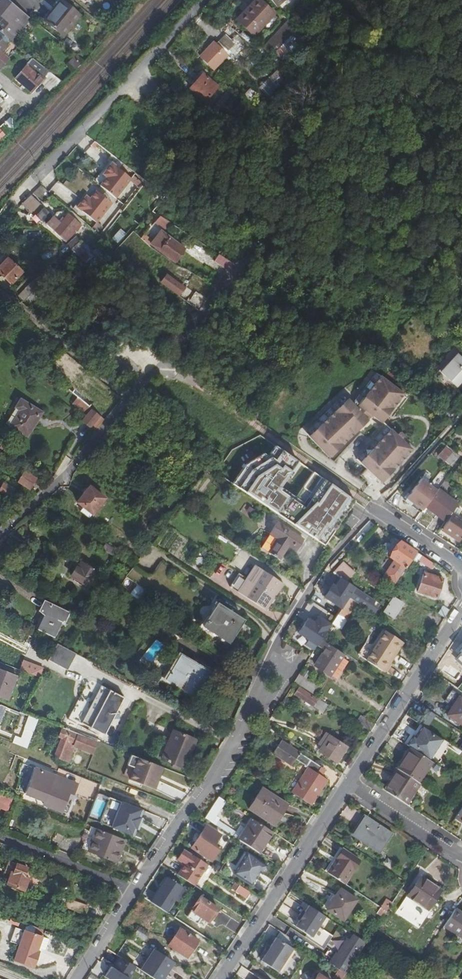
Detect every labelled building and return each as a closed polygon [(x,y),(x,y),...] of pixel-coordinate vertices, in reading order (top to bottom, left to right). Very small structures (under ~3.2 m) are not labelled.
[(8,0),(2,0),(0,2),(0,16),(4,19),(0,24),(0,31),(12,41),(31,18),(8,0)] [(259,30),(274,15),(259,0),(256,0),(243,13),(259,30)] [(61,2),(45,22),(64,36),(79,16),(61,2)] [(259,30),(243,13),(237,19),(254,35),(259,30)] [(291,20),(271,42),(281,49),(300,29),(291,20)] [(217,46),(227,56),(237,46),(232,41),(227,36),(217,46)] [(236,36),(232,41),(237,46),(227,56),(226,58),(228,60),(230,58),(233,62),(236,59),(238,61),(247,51),(242,45),(244,43),(236,36)] [(275,55),(281,49),(271,42),(267,47),(275,55)] [(227,56),(217,46),(214,43),(201,56),(214,69),(226,58),(227,56)] [(47,76),(35,67),(20,85),(36,98),(50,81),(46,78),(47,76)] [(277,72),(260,89),(269,98),(274,92),(273,91),(285,79),(277,72)] [(203,75),(191,87),(205,101),(217,88),(203,75)] [(251,89),(241,99),(247,104),(257,94),(251,89)] [(234,93),(230,90),(212,112),(216,116),(234,93)] [(16,127),(10,118),(0,125),(0,131),(3,135),(16,127)] [(108,161),(94,183),(118,198),(132,176),(108,161)] [(43,202),(51,193),(42,185),(34,194),(43,202)] [(90,185),(74,207),(97,223),(113,202),(90,185)] [(60,219),(67,212),(61,207),(55,214),(60,219)] [(46,211),(39,218),(47,224),(53,217),(46,211)] [(53,217),(47,224),(67,242),(82,226),(69,215),(61,224),(53,217)] [(163,233),(154,246),(175,263),(185,249),(163,233)] [(81,243),(75,250),(88,260),(93,255),(81,243)] [(231,264),(219,256),(215,262),(227,270),(231,264)] [(166,259),(163,264),(171,270),(174,265),(166,259)] [(0,267),(0,275),(11,285),(22,273),(7,260),(0,267)] [(162,283),(180,296),(185,288),(168,276),(162,283)] [(201,278),(200,280),(198,283),(194,281),(190,287),(208,300),(217,289),(201,278)] [(32,308),(45,293),(34,282),(20,297),(32,308)] [(76,293),(69,286),(67,288),(75,294),(76,293)] [(443,372),(458,386),(461,381),(461,359),(458,356),(443,372)] [(358,406),(382,424),(404,394),(380,376),(358,406)] [(84,378),(72,394),(77,398),(90,408),(102,393),(84,378)] [(90,408),(77,398),(73,404),(86,416),(82,421),(91,428),(92,427),(95,430),(104,419),(90,408)] [(369,421),(347,399),(308,437),(329,459),(369,421)] [(19,411),(11,427),(28,437),(42,413),(20,400),(15,409),(19,411)] [(359,464),(382,484),(412,450),(390,430),(359,464)] [(4,443),(0,449),(10,455),(14,448),(4,443)] [(439,456),(454,467),(460,459),(445,448),(439,456)] [(236,455),(231,451),(215,474),(218,476),(223,468),(226,470),(236,455)] [(23,471),(17,482),(29,490),(36,478),(23,471)] [(426,506),(437,490),(440,486),(427,475),(426,475),(422,481),(421,480),(410,490),(426,506)] [(9,497),(13,490),(0,482),(0,492),(9,497)] [(330,495),(316,485),(313,486),(308,489),(302,498),(297,495),(295,494),(292,494),(289,495),(288,496),(282,505),(281,508),(281,509),(282,511),(309,528),(310,529),(312,529),(314,528),(316,527),(331,504),(332,501),(332,498),(330,495)] [(89,486),(76,502),(93,515),(105,498),(89,486)] [(457,505),(437,490),(426,506),(446,521),(451,514),(457,505)] [(43,505),(39,509),(48,519),(53,515),(43,505)] [(442,527),(461,540),(461,538),(461,521),(451,514),(446,521),(442,527)] [(207,524),(195,516),(192,520),(204,528),(207,524)] [(278,523),(270,534),(278,539),(269,552),(280,560),(289,546),(295,551),(303,540),(278,523)] [(391,557),(405,567),(415,552),(400,542),(391,557)] [(113,547),(106,543),(102,550),(113,556),(117,550),(113,547)] [(116,544),(113,547),(117,550),(129,558),(132,555),(116,544)] [(422,556),(419,560),(431,568),(434,564),(422,556)] [(343,562),(336,569),(342,574),(349,567),(343,562)] [(76,565),(69,575),(85,585),(94,571),(81,563),(78,567),(76,565)] [(133,567),(125,576),(126,577),(133,581),(134,582),(127,593),(142,603),(149,592),(152,594),(169,569),(161,563),(153,575),(145,575),(133,567)] [(253,585),(261,571),(253,566),(245,580),(253,585)] [(266,611),(270,605),(267,603),(276,589),(279,590),(283,584),(261,571),(253,585),(245,580),(238,593),(266,611)] [(433,576),(424,573),(418,591),(436,597),(442,581),(433,578),(433,576)] [(238,593),(245,580),(237,575),(229,587),(238,593)] [(274,598),(279,590),(276,589),(267,603),(270,605),(274,598)] [(356,603),(366,610),(370,602),(354,591),(349,599),(356,603)] [(341,610),(348,599),(343,596),(336,607),(341,610)] [(386,607),(384,610),(394,616),(402,603),(393,597),(386,607)] [(349,599),(348,598),(348,599),(341,610),(348,615),(356,603),(349,599)] [(219,600),(203,626),(228,643),(243,621),(234,615),(236,612),(219,600)] [(44,602),(40,611),(46,614),(39,629),(53,636),(61,621),(64,623),(68,614),(44,602)] [(307,641),(305,645),(313,650),(331,621),(310,608),(295,633),(307,641)] [(84,618),(87,612),(81,609),(77,614),(84,618)] [(348,615),(341,610),(337,615),(345,620),(348,615)] [(400,641),(386,632),(373,650),(367,646),(360,657),(384,673),(391,661),(388,659),(400,641)] [(453,642),(461,649),(461,639),(457,636),(453,642)] [(156,640),(141,656),(149,663),(164,647),(156,640)] [(321,640),(318,645),(324,650),(314,666),(330,676),(330,675),(337,679),(348,661),(342,657),(344,655),(321,640)] [(388,659),(391,661),(403,643),(400,641),(388,659)] [(95,645),(79,649),(86,658),(98,655),(95,645)] [(308,655),(301,650),(298,655),(305,659),(308,655)] [(179,652),(162,680),(194,698),(210,671),(179,652)] [(57,653),(52,662),(67,670),(72,660),(57,653)] [(41,669),(23,663),(20,671),(38,677),(41,669)] [(433,673),(444,681),(448,676),(436,668),(433,673)] [(0,671),(0,696),(8,699),(16,677),(0,671)] [(320,687),(299,674),(294,682),(314,695),(320,687)] [(300,689),(296,695),(323,712),(326,706),(300,689)] [(293,700),(285,695),(280,703),(287,707),(293,700)] [(119,707),(97,696),(85,716),(87,717),(83,724),(99,732),(103,726),(105,726),(109,719),(112,720),(119,707)] [(448,715),(461,725),(461,699),(460,697),(448,715)] [(29,716),(24,729),(33,732),(38,719),(29,716)] [(356,722),(370,731),(375,725),(360,716),(356,722)] [(429,761),(443,739),(422,726),(414,738),(412,736),(406,746),(411,749),(429,761)] [(267,728),(263,734),(269,738),(274,732),(267,728)] [(15,736),(12,744),(26,749),(33,732),(24,729),(20,738),(15,736)] [(93,756),(98,744),(63,729),(59,738),(56,737),(49,754),(68,761),(74,747),(93,756)] [(173,731),(161,759),(184,769),(196,740),(173,731)] [(325,734),(319,744),(322,747),(319,752),(336,763),(346,747),(325,734)] [(282,742),(274,754),(291,765),(299,753),(282,742)] [(398,770),(418,783),(432,762),(429,761),(411,749),(398,770)] [(300,755),(296,761),(308,768),(292,793),(311,805),(327,780),(317,774),(320,768),(300,755)] [(123,777),(156,788),(163,767),(131,756),(123,777)] [(76,785),(33,768),(22,797),(61,811),(69,790),(74,792),(76,785)] [(406,804),(419,784),(418,783),(398,770),(385,791),(406,804)] [(263,789),(250,810),(274,825),(287,805),(263,789)] [(11,797),(0,793),(0,809),(7,811),(11,797)] [(225,802),(218,797),(204,819),(224,831),(230,823),(217,814),(225,802)] [(93,799),(91,815),(101,816),(103,800),(93,799)] [(108,799),(100,822),(132,834),(140,811),(108,799)] [(392,833),(368,817),(356,836),(380,852),(392,833)] [(240,841),(259,853),(272,832),(252,819),(239,841),(240,841)] [(207,825),(192,847),(211,860),(220,846),(216,843),(221,835),(207,825)] [(125,840),(97,829),(88,851),(117,862),(125,840)] [(185,865),(178,875),(194,885),(208,865),(185,850),(178,861),(185,865)] [(343,850),(328,873),(345,884),(360,861),(343,850)] [(247,853),(234,874),(251,886),(260,873),(262,874),(267,866),(247,853)] [(13,873),(11,872),(7,884),(24,891),(29,879),(24,877),(27,869),(17,864),(13,873)] [(441,890),(421,877),(408,896),(428,910),(441,890)] [(327,900),(335,890),(320,878),(312,888),(327,900)] [(152,884),(147,893),(155,899),(161,890),(152,884)] [(247,899),(251,893),(240,886),(236,892),(247,899)] [(357,900),(341,890),(333,902),(327,910),(343,921),(357,900)] [(191,900),(186,907),(209,922),(218,909),(200,897),(196,903),(191,900)] [(67,898),(64,908),(84,915),(87,906),(67,898)] [(382,909),(386,912),(391,904),(387,901),(382,909)] [(311,937),(324,915),(305,904),(293,927),(311,937)] [(295,922),(299,913),(282,906),(278,915),(295,922)] [(455,909),(444,926),(461,938),(461,914),(455,909)] [(21,929),(39,935),(41,929),(20,922),(18,928),(21,929)] [(137,926),(133,933),(144,939),(148,933),(137,926)] [(39,935),(21,929),(11,960),(31,967),(36,952),(34,951),(35,948),(39,936),(39,935)] [(181,929),(170,945),(188,957),(198,940),(181,929)] [(42,950),(45,938),(39,936),(35,948),(42,950)] [(366,943),(355,936),(351,942),(347,939),(337,954),(346,960),(353,949),(360,953),(366,943)] [(261,961),(278,972),(293,949),(277,938),(270,948),(267,946),(261,955),(264,957),(261,961)] [(106,948),(99,960),(107,964),(114,953),(106,948)] [(156,978),(163,978),(173,962),(152,949),(140,969),(156,978)] [(342,963),(338,969),(346,975),(350,968),(342,963)] [(135,971),(125,964),(118,974),(110,969),(106,974),(113,978),(130,978),(135,971)]
